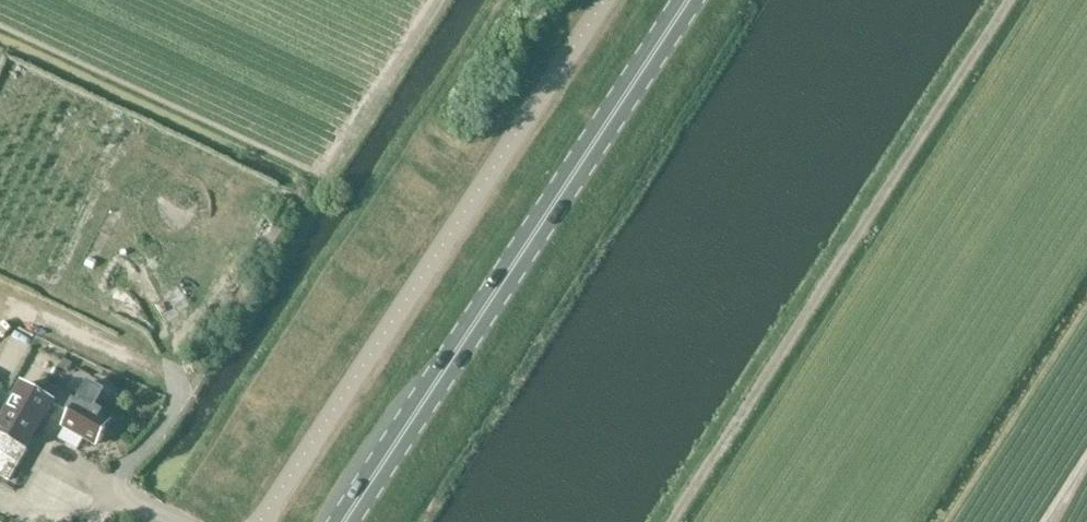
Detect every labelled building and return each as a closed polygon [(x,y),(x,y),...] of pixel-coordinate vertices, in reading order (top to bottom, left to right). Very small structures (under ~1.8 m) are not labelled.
[(78,399),(78,401),(58,390),(47,384),(41,394),(37,392),(44,379),(16,363),(5,382),(17,389),(14,394),(0,386),(0,476),(8,481),(45,416),(62,427),(95,445),(109,421),(96,415),(98,409),(78,399)]
